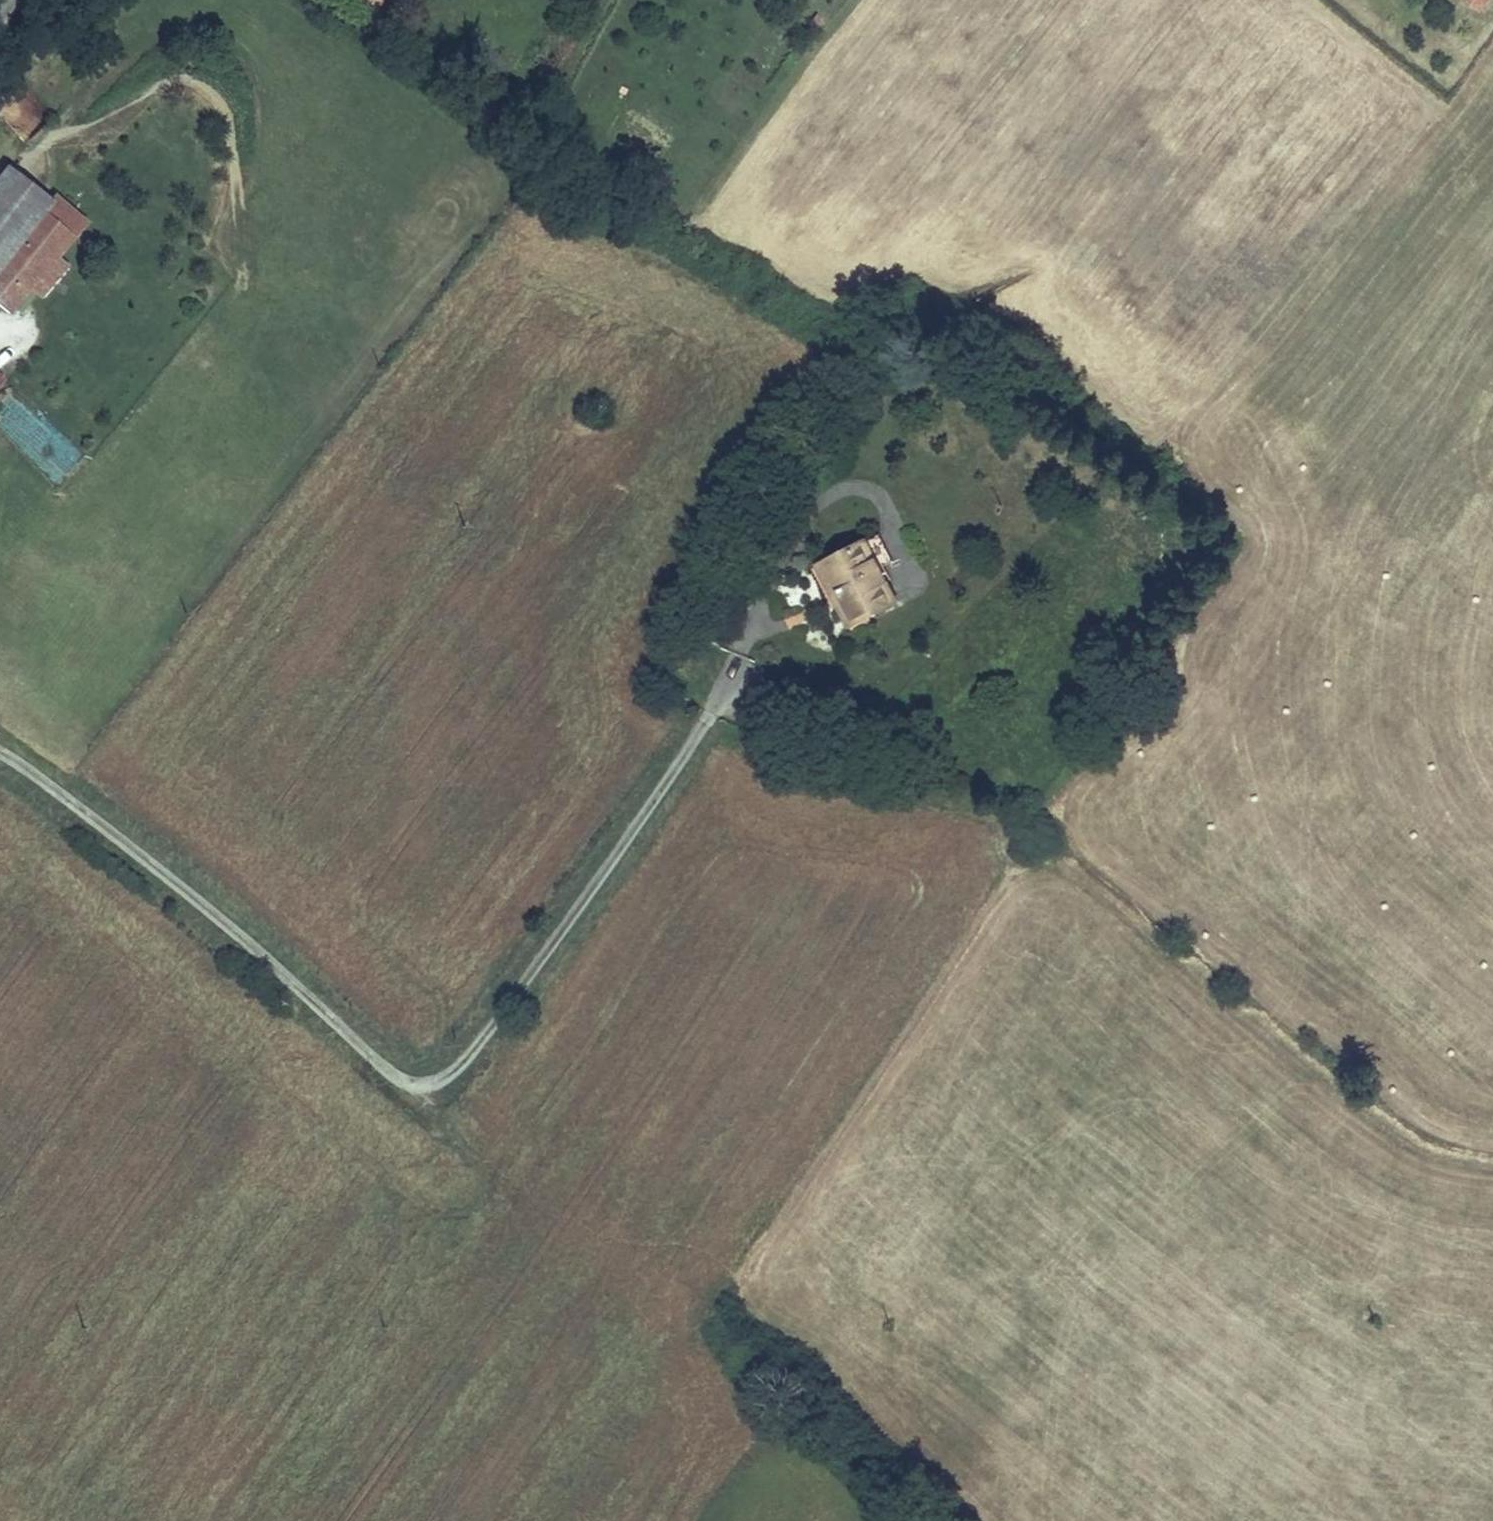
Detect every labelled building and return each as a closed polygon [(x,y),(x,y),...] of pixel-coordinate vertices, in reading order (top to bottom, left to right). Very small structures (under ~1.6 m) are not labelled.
[(353,2),(372,15),(382,0),(355,0),(353,2)] [(0,177),(0,266),(51,200),(8,167),(0,177)] [(51,200),(0,266),(0,305),(11,314),(83,227),(51,200)] [(866,542),(820,566),(836,597),(843,594),(857,623),(897,602),(866,542)] [(850,626),(857,623),(843,594),(836,597),(850,626)]
